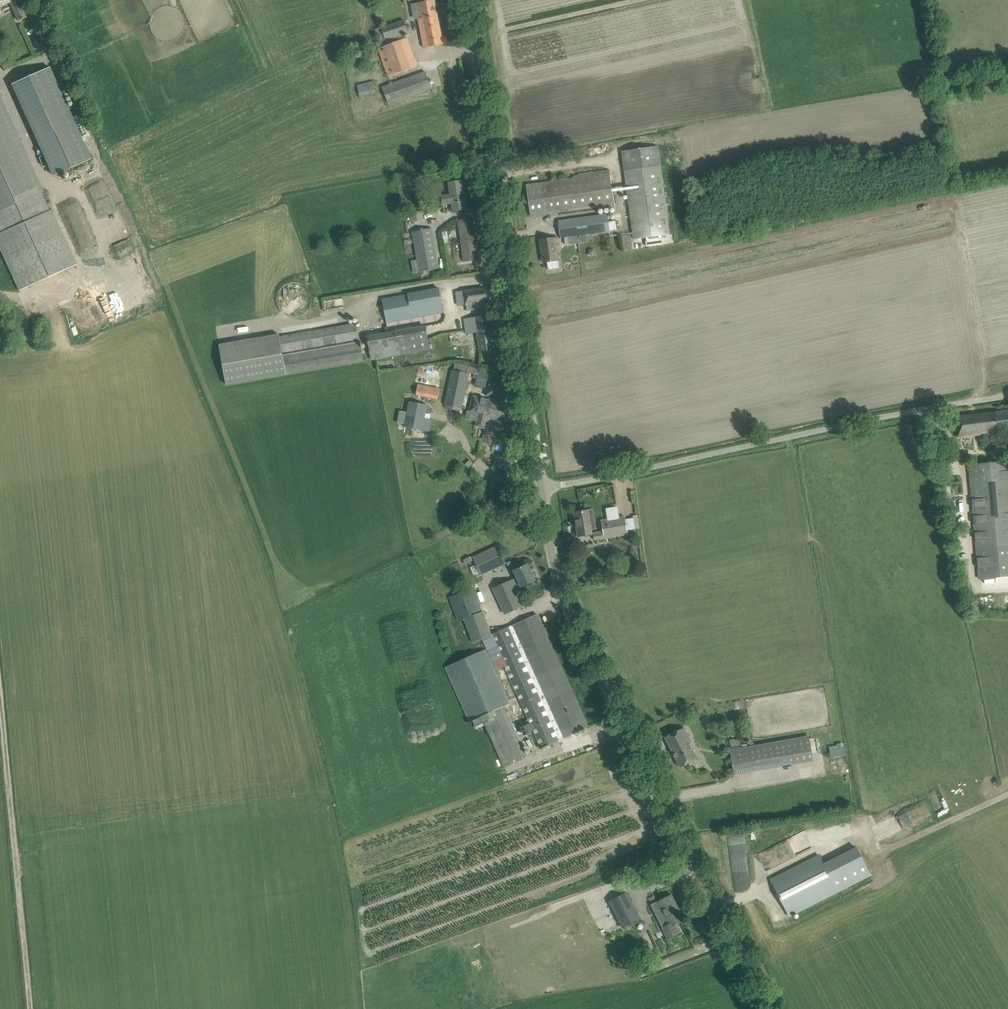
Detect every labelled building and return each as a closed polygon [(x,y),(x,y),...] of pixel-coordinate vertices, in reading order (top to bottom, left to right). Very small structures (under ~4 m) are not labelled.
[(10,1),(18,21),(26,17),(18,0),(0,0),(0,6),(10,1)] [(418,18),(424,48),(443,44),(435,0),(432,0),(418,3),(421,18),(418,18)] [(375,29),(379,42),(376,43),(388,76),(417,66),(407,38),(406,38),(404,34),(408,32),(404,20),(375,29)] [(17,82),(58,173),(91,158),(49,67),(17,82)] [(383,88),(389,104),(432,88),(426,72),(383,88)] [(357,85),(360,97),(376,93),(373,81),(357,85)] [(18,290),(76,264),(52,209),(50,210),(42,192),(44,191),(0,94),(0,250),(18,290)] [(657,146),(622,151),(634,239),(648,237),(654,237),(669,234),(657,146)] [(531,216),(555,213),(613,205),(609,170),(577,174),(578,178),(540,183),(527,185),(531,216)] [(420,175),(413,180),(418,189),(426,184),(420,175)] [(442,196),(443,204),(451,203),(453,211),(467,209),(463,181),(448,183),(450,194),(442,196)] [(608,214),(559,221),(561,238),(610,231),(608,214)] [(458,220),(464,262),(469,261),(479,259),(473,218),(463,219),(458,220)] [(413,232),(418,259),(411,261),(413,273),(438,268),(431,229),(413,232)] [(558,238),(540,240),(543,262),(547,262),(548,270),(559,268),(558,260),(556,246),(559,245),(558,238)] [(382,299),(387,322),(444,312),(439,288),(382,299)] [(467,311),(488,308),(485,288),(464,291),(466,304),(467,311)] [(489,315),(464,319),(467,334),(478,332),(480,351),(484,350),(485,353),(489,352),(490,350),(494,349),(489,315)] [(357,323),(279,336),(286,374),(363,360),(357,323)] [(397,331),(367,336),(371,359),(371,360),(376,359),(394,356),(401,355),(397,331)] [(279,334),(219,345),(227,386),(286,375),(286,374),(279,336),(279,334)] [(450,381),(445,405),(447,406),(451,406),(456,407),(459,408),(462,409),(467,384),(470,374),(468,373),(469,366),(455,363),(454,370),(452,370),(450,381)] [(486,395),(496,398),(499,384),(490,381),(486,395)] [(416,395),(438,399),(440,389),(418,385),(416,395)] [(478,414),(476,421),(475,426),(485,429),(487,422),(488,417),(492,401),(473,396),(469,411),(469,412),(478,414)] [(492,401),(488,417),(499,419),(498,424),(504,425),(505,421),(507,422),(511,406),(492,401)] [(405,427),(430,432),(433,419),(425,418),(427,405),(410,402),(408,412),(400,411),(397,423),(405,424),(405,427)] [(956,417),(958,437),(998,432),(997,431),(1007,429),(1007,410),(956,417)] [(970,465),(968,465),(979,580),(1007,577),(1007,462),(970,465)] [(588,511),(575,513),(579,536),(591,534),(591,530),(590,527),(595,526),(592,510),(588,511)] [(625,516),(601,520),(603,532),(594,533),(595,540),(605,539),(605,538),(628,534),(625,516)] [(473,557),(481,575),(506,563),(498,546),(473,557)] [(518,577),(513,580),(519,592),(524,589),(523,586),(535,580),(528,564),(514,570),(518,577)] [(515,585),(512,580),(494,589),(505,614),(523,606),(513,586),(515,585)] [(459,594),(450,598),(459,621),(464,618),(473,642),(483,639),(491,636),(491,635),(483,612),(474,589),(459,594)] [(537,614),(508,627),(559,740),(579,730),(588,726),(537,614)] [(491,636),(483,639),(495,666),(503,662),(541,748),(559,740),(508,627),(491,635),(491,636)] [(469,721),(482,716),(504,765),(526,755),(504,706),(510,703),(486,649),(445,667),(469,721)] [(666,738),(680,767),(697,758),(687,737),(688,736),(684,728),(666,738)] [(809,736),(791,739),(795,764),(813,760),(809,736)] [(830,746),(831,756),(846,755),(846,746),(830,746)] [(741,748),(730,750),(734,774),(743,773),(740,754),(742,753),(741,748)] [(729,838),(729,847),(742,846),(742,838),(729,838)] [(771,879),(789,916),(838,891),(819,855),(771,879)] [(657,902),(662,912),(668,924),(662,927),(668,938),(679,932),(675,924),(684,919),(671,895),(657,902)] [(630,899),(613,908),(623,928),(640,919),(630,899)]
